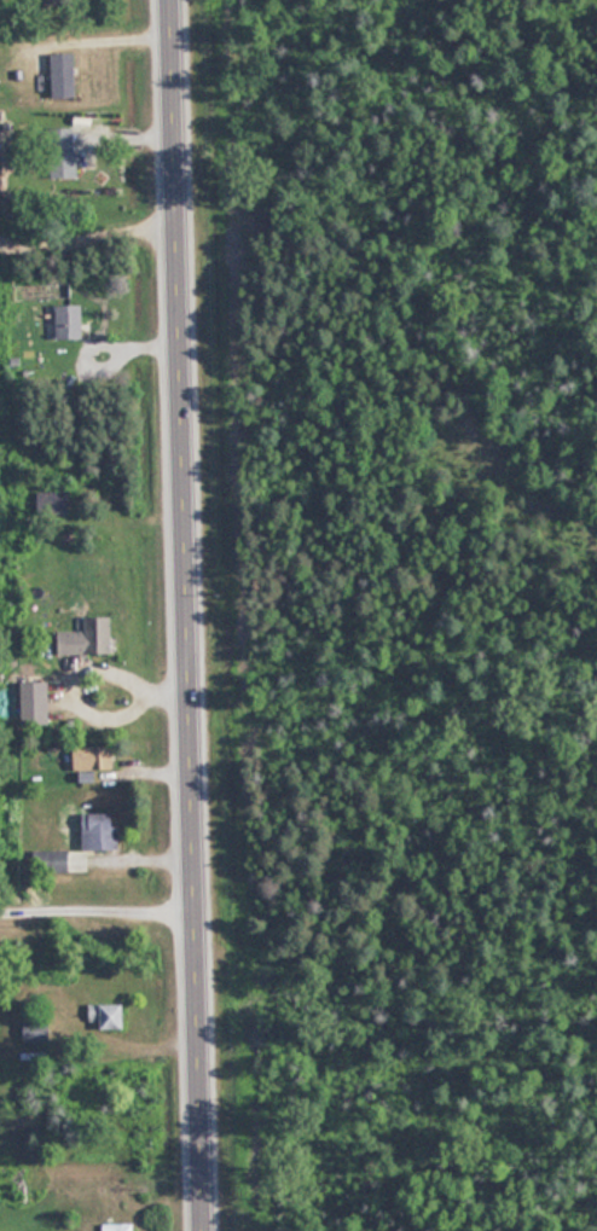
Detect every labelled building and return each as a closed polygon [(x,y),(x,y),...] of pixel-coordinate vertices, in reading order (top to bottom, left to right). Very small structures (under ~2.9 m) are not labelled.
[(42,9),(71,9),(71,0),(42,0),(42,9)] [(51,97),(77,97),(77,53),(51,53),(51,97)] [(77,129),(51,129),(51,178),(77,178),(77,129)] [(56,338),(85,338),(85,304),(56,304),(56,338)] [(69,492),(33,492),(33,513),(69,513),(69,492)] [(85,616),(85,631),(58,631),(58,653),(111,654),(112,617),(85,616)] [(50,682),(21,681),(21,724),(50,724),(50,682)] [(114,769),(114,746),(73,746),(73,769),(114,769)] [(84,849),(118,849),(118,813),(84,813),(84,849)] [(70,849),(35,849),(35,871),(70,871),(70,849)] [(126,1029),(126,1004),(88,1004),(88,1029),(126,1029)] [(47,1019),(21,1019),(21,1043),(47,1043),(47,1019)]
